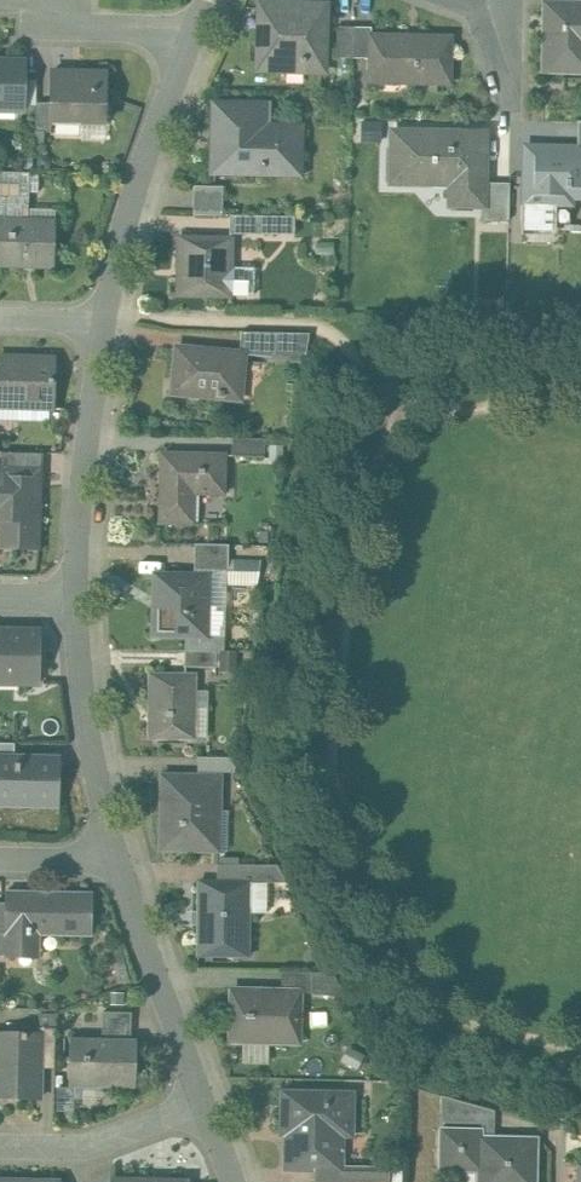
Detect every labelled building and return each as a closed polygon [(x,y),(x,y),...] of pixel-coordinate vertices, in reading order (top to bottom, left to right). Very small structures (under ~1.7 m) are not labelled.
[(326,4),(260,2),(258,70),(286,71),(286,59),(304,60),(303,65),(325,66),(326,4)] [(545,5),(543,70),(580,71),(580,5),(570,5),(570,6),(545,5)] [(353,27),(338,26),(337,57),(352,58),(353,27)] [(371,27),(353,27),(352,58),(370,58),(371,34),(371,27)] [(371,34),(370,58),(370,81),(450,82),(451,36),(371,34)] [(21,110),(22,63),(0,62),(0,110),(21,110)] [(106,73),(51,72),(50,103),(50,121),(52,121),(81,121),(81,123),(105,124),(106,73)] [(50,103),(36,103),(35,132),(51,133),(52,121),(50,121),(50,103)] [(265,104),(215,103),(213,170),(263,171),(263,154),(299,155),(300,126),(264,125),(265,104)] [(485,134),(394,132),(393,180),(435,181),(435,176),(452,176),(451,203),(482,204),(483,204),(484,187),(485,134)] [(554,148),(549,152),(534,152),(529,157),(529,170),(524,175),(523,184),(529,189),(543,189),(542,205),(558,205),(559,209),(562,212),(565,212),(568,209),(568,205),(567,203),(571,199),(580,199),(580,149),(554,148)] [(223,186),(195,185),(193,215),(222,215),(223,186)] [(509,188),(484,187),(483,204),(482,204),(482,219),(509,219),(509,188)] [(274,216),(230,215),(230,234),(273,234),(274,216)] [(0,221),(0,265),(53,266),(54,223),(0,221)] [(231,240),(180,238),(178,294),(229,295),(229,294),(254,295),(254,268),(230,268),(231,240)] [(277,333),(241,332),(239,353),(244,353),(244,354),(276,357),(276,351),(277,333)] [(309,334),(277,333),(276,351),(306,353),(309,334)] [(239,353),(176,347),(172,393),(221,398),(221,396),(223,397),(224,390),(222,389),(222,385),(241,387),(244,354),(244,353),(239,353)] [(0,358),(0,406),(53,407),(54,359),(0,358)] [(262,439),(231,438),(231,454),(262,455),(262,439)] [(36,453),(1,452),(1,471),(35,472),(36,453)] [(224,454),(161,454),(159,523),(192,523),(192,520),(186,520),(186,493),(224,493),(224,454)] [(0,471),(0,532),(9,532),(8,549),(39,549),(41,487),(34,487),(35,472),(1,471),(0,471)] [(229,545),(194,544),(194,570),(224,571),(228,571),(228,554),(229,545)] [(262,555),(228,554),(228,571),(224,571),(224,583),(257,585),(262,555)] [(207,576),(155,575),(154,634),(186,635),(205,636),(207,576)] [(0,631),(0,676),(18,676),(18,683),(39,683),(39,632),(0,631)] [(222,636),(205,636),(186,635),(186,650),(216,651),(222,651),(222,636)] [(186,650),(185,650),(184,667),(216,667),(216,651),(186,650)] [(194,675),(150,675),(149,736),(193,737),(194,675)] [(0,743),(0,758),(14,759),(14,743),(0,743)] [(237,758),(197,757),(197,771),(233,772),(237,758)] [(0,758),(0,802),(58,803),(59,760),(14,759),(0,758)] [(217,778),(163,777),(162,847),(210,848),(211,813),(216,813),(217,778)] [(278,866),(242,865),(241,882),(249,882),(249,883),(287,884),(278,866)] [(241,882),(198,881),(197,955),(247,956),(249,883),(249,882),(241,882)] [(90,893),(6,892),(5,957),(8,957),(8,950),(31,950),(31,932),(90,933),(90,893)] [(333,973),(281,972),(281,991),(300,992),(300,993),(342,994),(344,994),(333,973)] [(281,991),(232,990),(230,1041),(298,1043),(300,993),(300,992),(281,991)] [(132,1011),(107,1011),(106,1038),(131,1038),(132,1011)] [(56,1028),(39,1027),(38,1033),(41,1033),(40,1059),(55,1059),(56,1028)] [(0,1032),(0,1098),(39,1099),(40,1059),(41,1033),(38,1033),(0,1032)] [(106,1038),(69,1037),(68,1086),(136,1087),(136,1038),(131,1038),(106,1038)] [(351,1094),(283,1092),(282,1133),(287,1133),(286,1167),(320,1168),(341,1168),(341,1167),(341,1134),(350,1135),(351,1094)] [(490,1109),(441,1096),(441,1122),(486,1124),(490,1109)] [(481,1136),(481,1129),(441,1128),(440,1169),(479,1170),(479,1181),(536,1181),(537,1138),(481,1136)] [(341,1167),(341,1168),(320,1168),(320,1181),(352,1181),(352,1167),(341,1167)] [(352,1167),(352,1181),(389,1181),(389,1168),(352,1167)]
